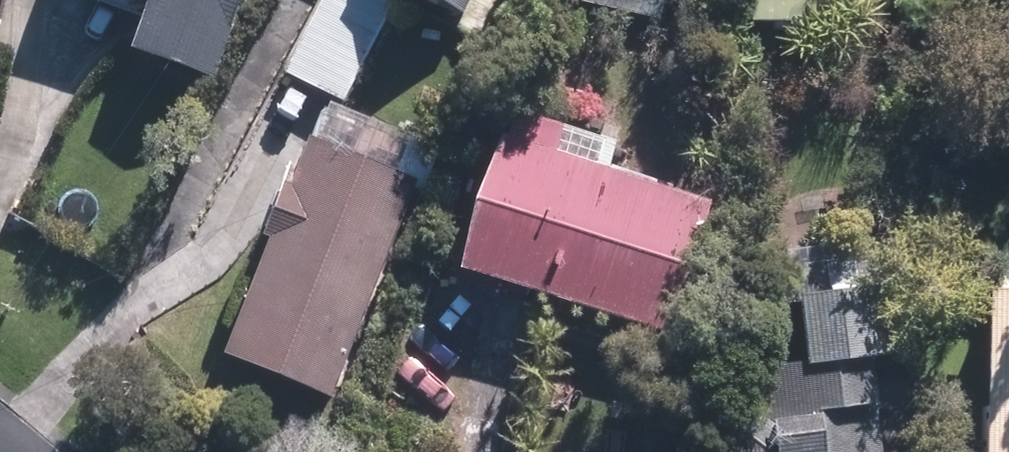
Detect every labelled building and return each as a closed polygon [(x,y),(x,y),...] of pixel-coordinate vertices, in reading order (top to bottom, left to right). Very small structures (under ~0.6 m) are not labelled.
[(137,15),(123,53),(209,84),(240,0),(98,0),(137,15)] [(392,0),(317,0),(280,76),(341,106),(392,0)] [(460,27),(472,0),(402,0),(460,27)] [(570,9),(670,22),(673,0),(571,0),(570,9)] [(705,209),(547,161),(557,129),(496,111),(447,273),(666,339),(705,209)] [(333,406),(413,184),(294,141),(214,363),(333,406)] [(1005,265),(1003,297),(982,296),(975,451),(1008,451),(1008,265),(1005,265)] [(869,370),(895,369),(892,269),(792,271),(795,367),(718,369),(720,451),(871,451),(869,370)]
